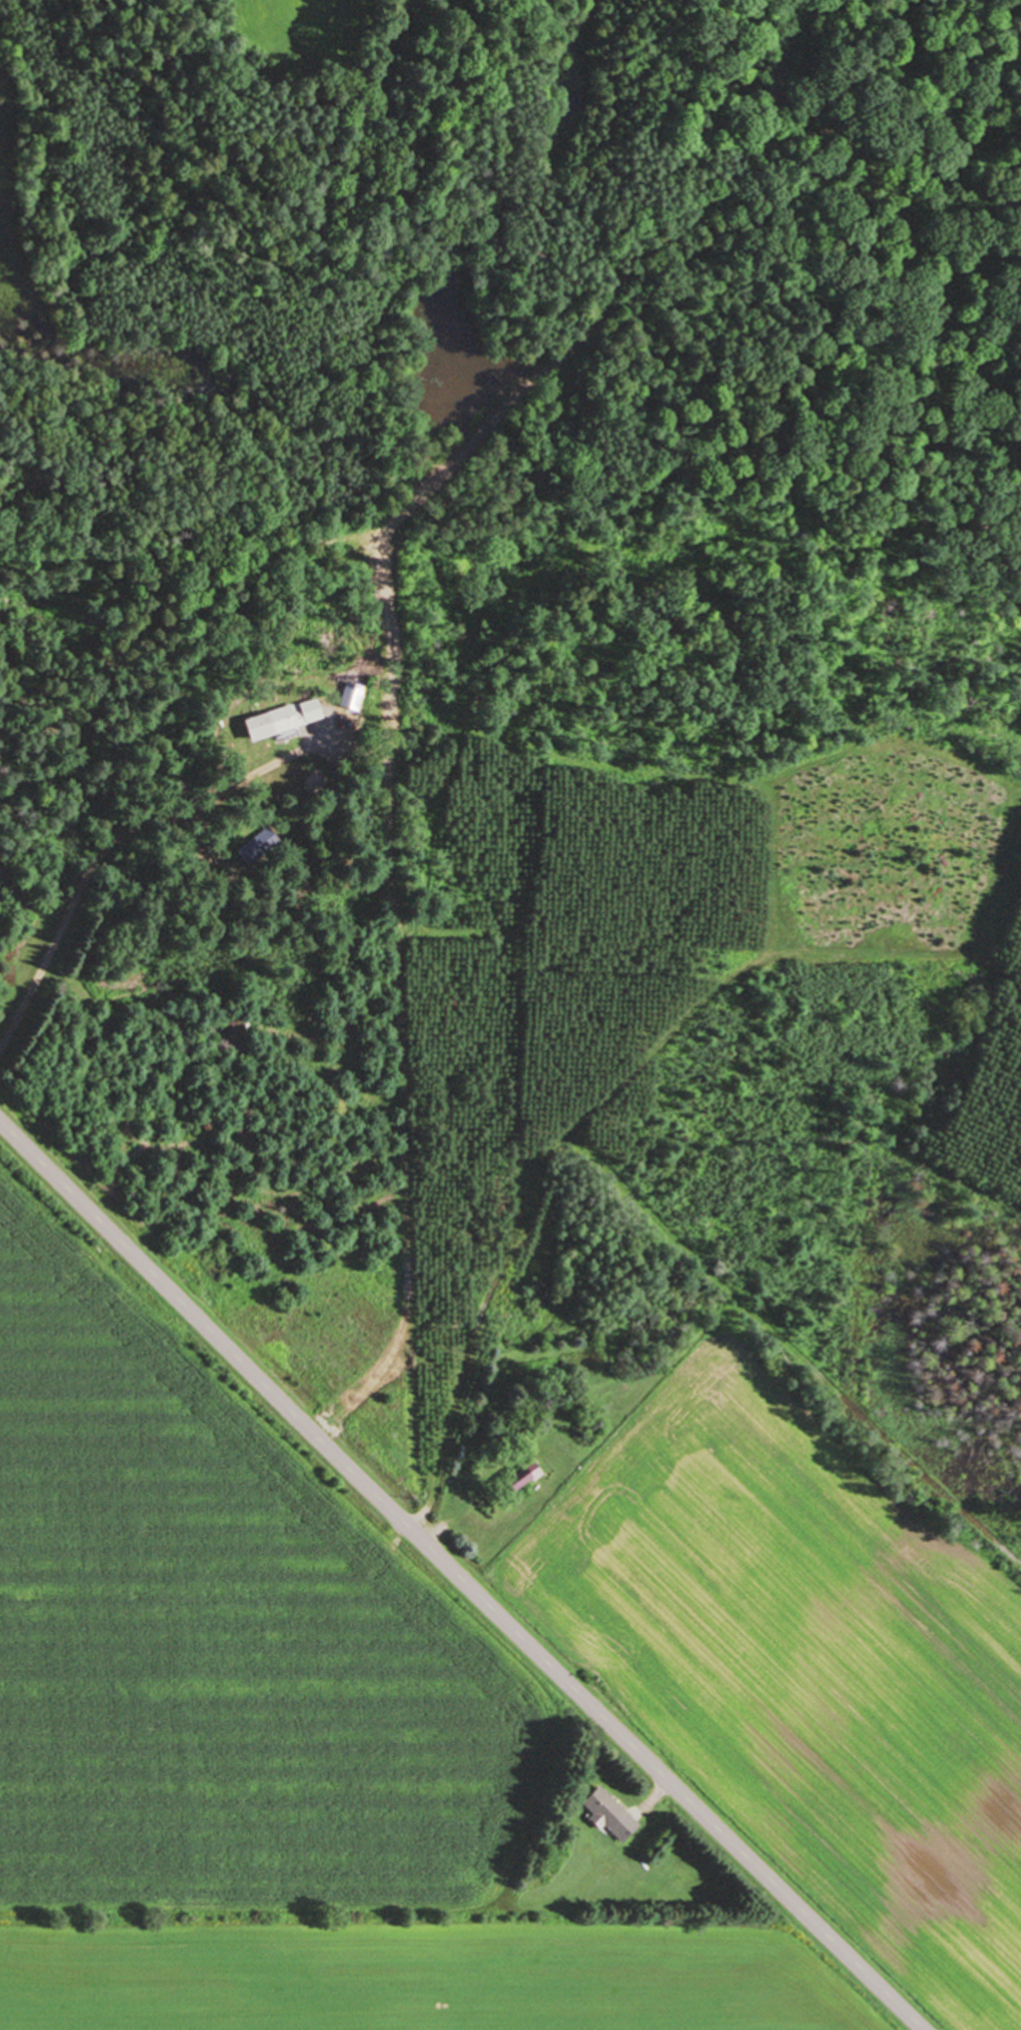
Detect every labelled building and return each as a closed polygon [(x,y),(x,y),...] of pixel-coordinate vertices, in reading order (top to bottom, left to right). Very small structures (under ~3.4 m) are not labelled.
[(624,1846),(644,1827),(604,1786),(585,1804),(595,1815),(594,1816),(624,1846)]
